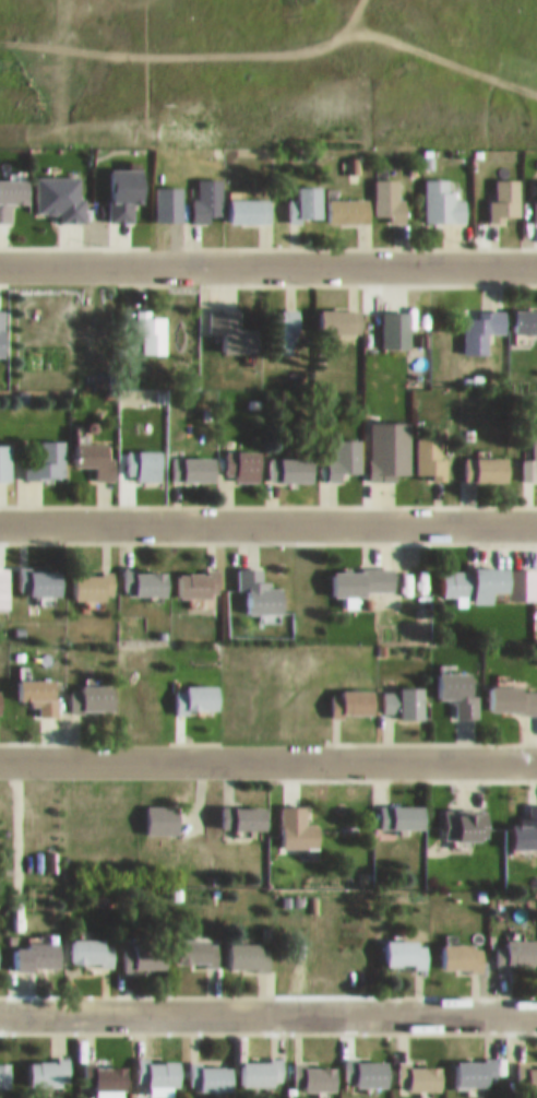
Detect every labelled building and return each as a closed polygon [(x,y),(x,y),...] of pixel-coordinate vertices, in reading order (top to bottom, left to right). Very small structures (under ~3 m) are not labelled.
[(108,209),(135,210),(135,193),(146,193),(147,159),(109,158),(108,209)] [(61,201),(61,210),(83,210),(83,166),(37,166),(37,201),(61,201)] [(192,189),(192,210),(222,210),(222,168),(199,168),(199,189),(192,189)] [(405,168),(377,168),(377,210),(405,210),(405,168)] [(464,168),(426,168),(426,212),(464,212),(464,168)] [(497,190),(491,190),(491,211),(521,211),(521,168),(497,168),(497,190)] [(11,192),(30,192),(30,169),(0,169),(0,211),(11,211),(11,192)] [(325,209),(325,175),(300,175),(300,190),(290,190),(290,209),(325,209)] [(272,188),(231,188),(231,214),(272,214),(272,188)] [(370,188),(332,188),(332,212),(370,212),(370,188)] [(261,342),(261,317),(242,317),(242,299),(209,299),(209,322),(220,322),(220,343),(261,342)] [(268,344),(300,344),(300,299),(268,299),(268,344)] [(320,299),(320,323),(363,323),(363,299),(320,299)] [(514,323),(536,323),(536,299),(514,299),(514,323)] [(139,300),(139,345),(168,345),(168,305),(151,305),(151,300),(139,300)] [(411,337),(411,301),(382,301),(382,337),(411,337)] [(507,322),(507,301),(464,301),(464,344),(489,344),(489,322),(507,322)] [(410,427),(386,427),(386,448),(367,448),(367,469),(410,469),(410,427)] [(417,427),(417,468),(445,468),(445,427),(417,427)] [(522,448),(522,469),(536,469),(536,427),(533,427),(533,448),(522,448)] [(360,429),(336,429),(336,449),(327,449),(327,467),(360,467),(360,429)] [(26,468),(65,468),(65,431),(26,431),(26,468)] [(116,469),(115,432),(76,432),(76,456),(97,456),(97,469),(116,469)] [(12,434),(0,434),(0,469),(12,469),(12,434)] [(163,440),(127,440),(127,465),(137,465),(137,472),(163,472),(163,440)] [(262,440),(228,440),(228,469),(262,469),(262,440)] [(216,446),(173,446),(173,470),(216,470),(216,446)] [(315,447),(271,447),(271,471),(315,471),(315,447)] [(511,471),(511,447),(465,447),(465,471),(511,471)] [(287,600),(287,575),(273,575),(273,570),(263,570),(263,557),(239,558),(239,581),(248,581),(249,601),(287,600)] [(513,557),(443,558),(444,584),(513,583),(513,557)] [(394,583),(394,558),(336,559),(336,585),(394,583)] [(64,585),(64,559),(20,559),(20,585),(64,585)] [(170,560),(127,560),(127,585),(170,585),(170,560)] [(220,586),(220,562),(180,562),(180,586),(220,586)] [(115,563),(76,563),(76,588),(115,588),(115,563)] [(438,689),(457,689),(457,708),(480,707),(480,662),(438,662),(438,689)] [(59,670),(18,669),(17,691),(36,691),(36,704),(58,705),(59,670)] [(116,675),(70,675),(70,702),(116,702),(116,675)] [(175,702),(221,702),(221,676),(175,676),(175,702)] [(489,676),(488,701),(536,703),(536,678),(489,676)] [(425,678),(383,678),(383,703),(402,703),(402,709),(425,709),(425,678)] [(180,823),(180,795),(146,795),(146,823),(180,823)] [(283,795),(283,838),(322,838),(322,814),(310,814),(309,795),(283,795)] [(428,795),(381,795),(381,818),(428,818),(428,795)] [(528,795),(528,811),(515,811),(515,838),(536,838),(536,795),(528,795)] [(269,797),(220,797),(220,821),(269,821),(269,797)] [(115,956),(115,929),(73,929),(73,956),(115,956)] [(178,929),(178,954),(219,954),(219,929),(178,929)] [(429,930),(386,930),(387,957),(429,957),(429,930)] [(536,956),(536,931),(498,932),(498,957),(536,956)] [(169,958),(169,932),(123,932),(123,958),(169,958)] [(63,958),(63,933),(13,934),(13,958),(63,958)] [(228,934),(229,960),(271,959),(271,933),(228,934)] [(485,934),(445,934),(445,960),(485,960),(485,934)] [(297,965),(306,965),(306,940),(297,940),(297,965)] [(242,1077),(282,1077),(282,1049),(242,1049),(242,1077)] [(390,1074),(390,1050),(345,1049),(344,1074),(390,1074)] [(497,1076),(497,1049),(453,1049),(453,1076),(497,1076)] [(69,1077),(69,1050),(29,1050),(29,1077),(69,1077)] [(12,1051),(0,1052),(0,1079),(12,1078),(12,1051)] [(149,1051),(149,1076),(181,1076),(181,1051),(149,1051)] [(233,1080),(233,1054),(190,1054),(190,1080),(233,1080)] [(338,1054),(293,1054),(293,1080),(338,1080),(338,1054)] [(97,1089),(126,1089),(127,1055),(82,1055),(82,1076),(97,1076),(97,1089)] [(444,1055),(410,1055),(410,1080),(444,1080),(444,1055)]
